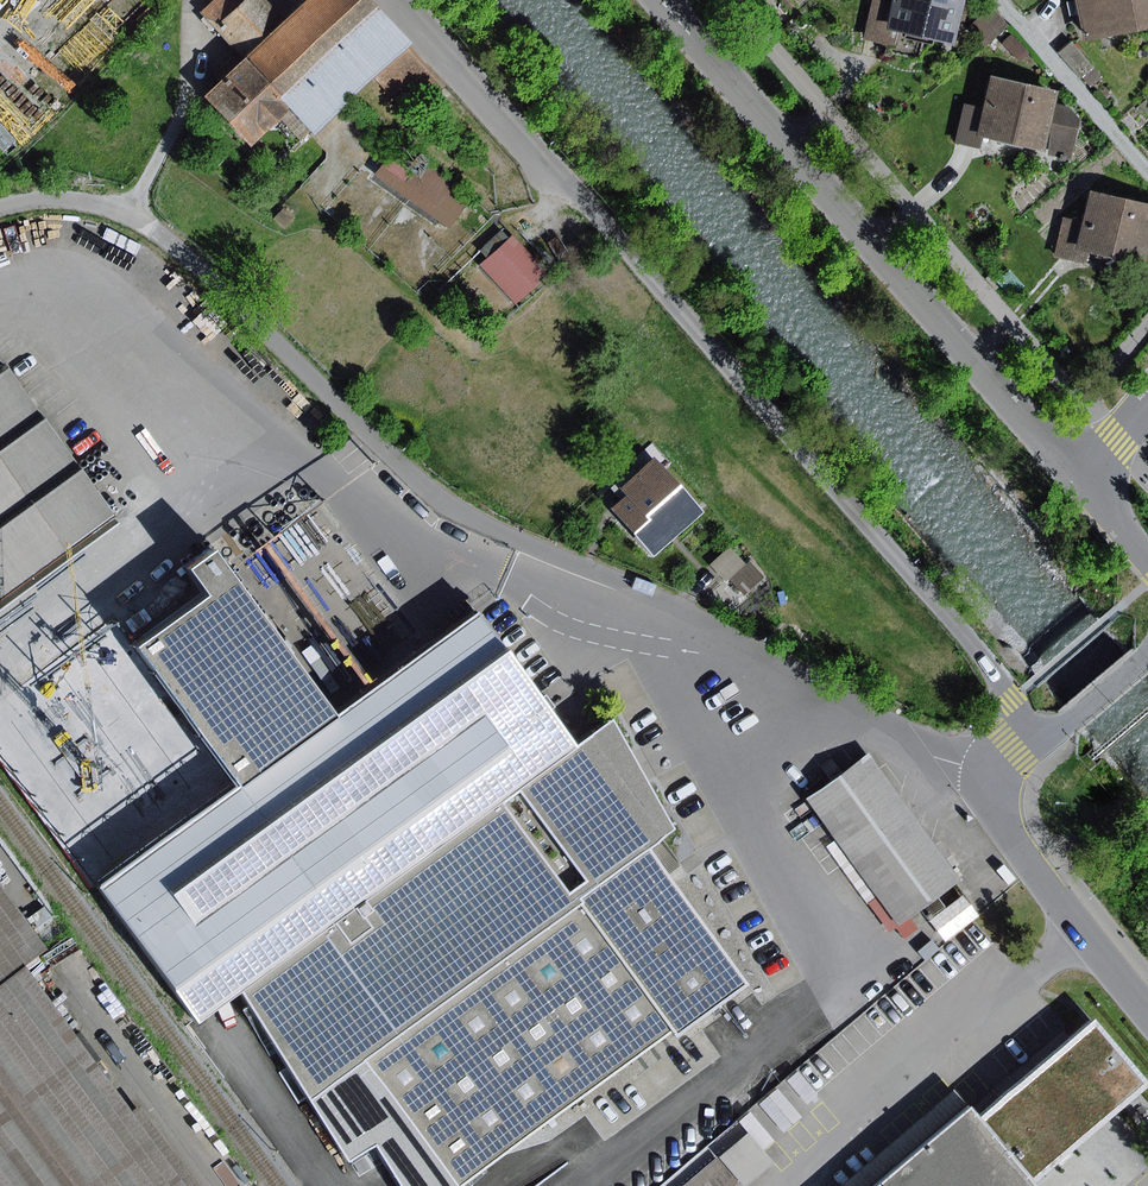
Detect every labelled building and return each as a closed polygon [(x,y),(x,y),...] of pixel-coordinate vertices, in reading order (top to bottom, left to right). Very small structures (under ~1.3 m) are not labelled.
[(289,21),(269,0),(216,0),(203,12),(248,59),(289,21)] [(248,59),(295,107),(321,135),(379,80),(412,49),(416,45),(374,0),(310,0),(289,21),(248,59)] [(894,3),(884,0),(872,0),(861,41),(895,50),(900,32),(887,28),(894,3)] [(967,0),(894,0),(894,3),(887,28),(900,32),(956,45),(962,23),(966,24),(970,7),(966,6),(967,0)] [(1086,42),(1141,31),(1134,0),(1079,0),(1086,42)] [(1141,31),(1147,30),(1147,0),(1134,0),(1141,31)] [(992,7),(970,27),(987,45),(1009,25),(992,7)] [(1013,34),(1003,44),(1020,61),(1030,52),(1013,34)] [(1073,42),(1060,53),(1080,79),(1094,67),(1073,42)] [(447,85),(412,49),(379,80),(414,117),(447,85)] [(248,59),(206,98),(254,147),(295,107),(248,59)] [(977,138),(1070,159),(1081,110),(1058,105),(1061,91),(991,75),(977,138)] [(392,150),(373,177),(451,230),(474,196),(419,159),(415,165),(392,150)] [(1147,261),(1147,203),(1093,191),(1086,223),(1065,218),(1056,256),(1087,263),(1090,251),(1147,264),(1147,261)] [(285,208),(275,219),(286,229),(296,218),(285,208)] [(488,259),(511,239),(502,230),(480,250),(488,259)] [(549,276),(513,236),(511,239),(488,259),(481,265),(517,305),(549,276)] [(1010,270),(999,280),(1012,296),(1024,287),(1010,270)] [(116,522),(8,370),(0,375),(0,604),(116,522)] [(656,553),(700,514),(653,461),(624,487),(630,494),(614,508),(656,553)] [(730,580),(747,564),(730,547),(714,563),(730,580)] [(245,785),(342,713),(222,551),(197,570),(216,596),(145,649),(245,785)] [(747,564),(730,580),(746,596),(766,577),(750,561),(747,564)] [(246,994),(581,745),(480,610),(342,713),(245,785),(114,881),(103,889),(204,1024),(214,1017),(246,994)] [(367,1064),(650,855),(677,832),(618,720),(581,745),(246,994),(316,1103),(367,1064)] [(894,925),(959,879),(871,754),(805,800),(894,925)] [(651,854),(650,855),(367,1064),(458,1185),(461,1185),(676,1028),(680,1034),(747,984),(651,854)] [(0,884),(0,986),(26,967),(48,952),(0,884)] [(963,895),(931,921),(947,940),(979,914),(963,895)] [(133,1113),(26,967),(0,986),(0,1185),(187,1185),(133,1113)] [(982,1122),(1036,1185),(1147,1087),(1147,1079),(1097,1021),(982,1122)] [(971,1109),(957,1093),(846,1185),(882,1185),(971,1109)] [(133,1113),(187,1185),(200,1185),(142,1107),(133,1113)] [(971,1109),(882,1185),(1038,1185),(1036,1185),(982,1122),(971,1109)] [(719,1158),(740,1181),(744,1185),(748,1185),(775,1162),(749,1132),(719,1158)] [(719,1158),(687,1185),(734,1185),(740,1181),(719,1158)]
